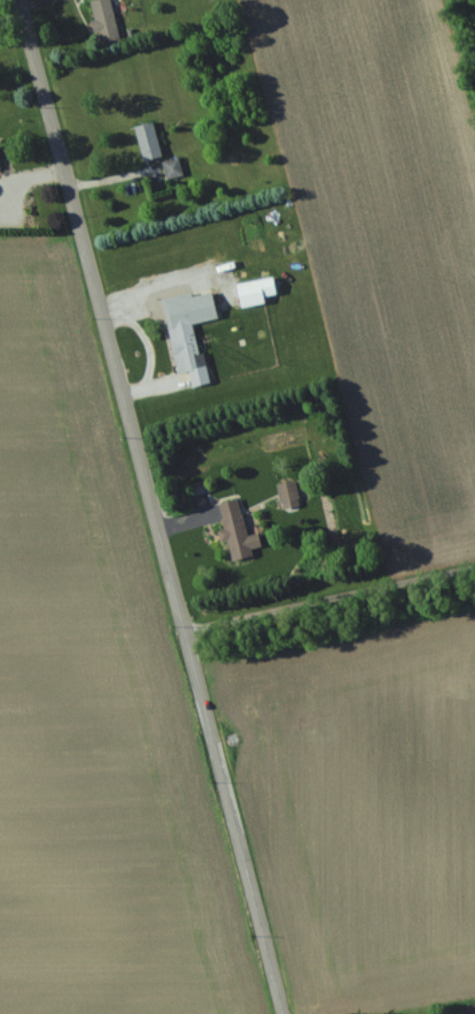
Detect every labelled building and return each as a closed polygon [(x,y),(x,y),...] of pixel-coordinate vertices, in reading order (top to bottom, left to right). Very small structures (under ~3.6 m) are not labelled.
[(120,43),(111,0),(96,0),(89,2),(98,47),(120,43)] [(134,127),(143,162),(161,158),(153,123),(134,127)] [(183,176),(178,158),(162,163),(167,180),(183,176)] [(236,284),(241,308),(264,304),(260,280),(236,284)] [(181,373),(189,372),(192,387),(209,384),(203,352),(198,353),(193,324),(173,327),(181,373)] [(299,507),(296,482),(278,485),(282,510),(299,507)] [(247,537),(238,500),(219,504),(226,530),(219,532),(221,543),(228,541),(233,562),(253,557),(251,550),(261,547),(258,534),(247,537)]
